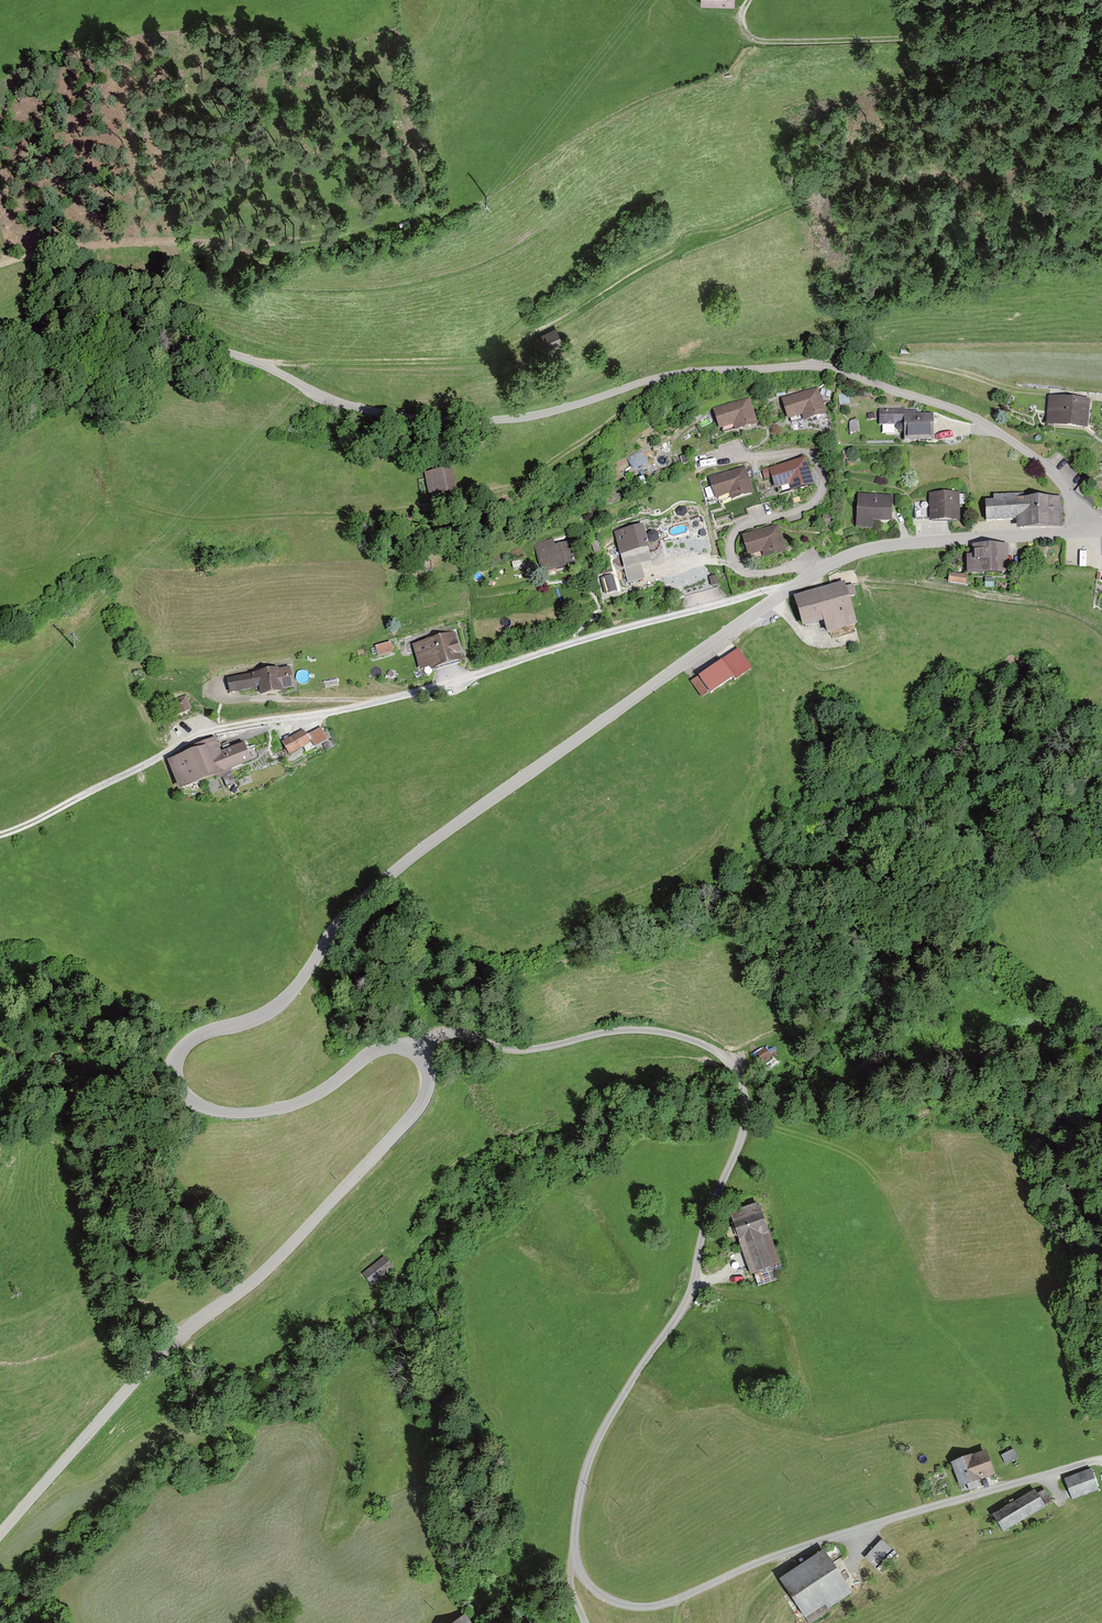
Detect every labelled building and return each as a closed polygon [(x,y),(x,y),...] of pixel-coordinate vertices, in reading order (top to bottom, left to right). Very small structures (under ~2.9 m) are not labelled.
[(531,340),(538,353),(560,342),(554,329),(531,340)] [(801,413),(803,419),(821,414),(814,391),(783,400),(788,417),(801,413)] [(1045,423),(1086,427),(1089,401),(1048,397),(1045,423)] [(735,429),(752,423),(746,401),(714,410),(719,427),(725,425),(733,423),(735,429)] [(903,440),(931,440),(931,415),(903,415),(903,410),(878,410),(878,422),(894,422),(894,423),(894,424),(894,425),(895,426),(895,427),(896,427),(896,428),(897,429),(898,430),(899,430),(900,431),(901,431),(902,431),(903,440)] [(852,431),(856,431),(855,419),(847,422),(848,432),(852,432),(852,431)] [(644,446),(629,452),(636,466),(650,459),(644,446)] [(789,482),(791,488),(808,483),(801,461),(770,470),(761,473),(763,479),(772,476),(775,486),(789,482)] [(456,481),(449,482),(446,469),(425,474),(429,495),(451,491),(458,489),(456,481)] [(748,492),(747,490),(741,470),(710,479),(715,496),(729,492),(731,498),(748,492)] [(1079,486),(1078,485),(1073,491),(1083,498),(1096,509),(1101,502),(1088,491),(1087,493),(1083,489),(1079,486)] [(1022,526),(1059,526),(1058,497),(1024,498),(1024,493),(1016,494),(1016,495),(992,496),(992,501),(983,501),(984,520),(1016,519),(1016,527),(1022,526)] [(929,495),(930,519),(956,518),(956,502),(955,494),(929,495)] [(855,518),(888,520),(890,498),(857,496),(855,518)] [(641,562),(651,559),(642,525),(615,532),(628,583),(645,578),(641,562)] [(764,555),(781,550),(774,528),(743,537),(748,554),(750,560),(764,555)] [(572,560),(570,561),(566,545),(551,549),(549,541),(534,545),(536,552),(535,552),(541,574),(554,571),(553,567),(570,563),(572,562),(572,560)] [(1003,571),(1002,571),(1002,547),(973,547),(973,551),(968,551),(968,573),(1003,572),(1003,571)] [(617,590),(613,574),(601,577),(605,593),(617,590)] [(948,582),(963,584),(964,576),(949,574),(948,582)] [(826,632),(853,624),(845,597),(853,595),(850,585),(794,602),(801,623),(821,617),(826,632)] [(429,662),(431,667),(458,660),(451,635),(414,646),(419,665),(429,662)] [(749,669),(737,651),(720,663),(731,678),(732,680),(749,669)] [(698,678),(707,692),(708,693),(731,678),(720,663),(698,678)] [(256,674),(258,686),(259,693),(290,687),(287,668),(256,674)] [(228,692),(258,686),(256,674),(226,680),(228,692)] [(690,683),(700,697),(707,692),(698,678),(691,683),(690,683)] [(174,702),(176,711),(185,709),(184,700),(174,702)] [(312,747),(325,740),(319,727),(304,735),(307,741),(300,745),(304,752),(312,747)] [(286,752),(300,745),(307,741),(304,735),(302,731),(281,742),(286,752)] [(190,753),(201,779),(248,760),(247,758),(252,756),(251,753),(253,752),(250,747),(243,750),(241,744),(228,750),(217,754),(211,738),(211,736),(194,743),(195,745),(197,749),(189,752),(190,753)] [(179,787),(201,779),(190,753),(189,752),(169,760),(179,787)] [(221,775),(225,786),(233,783),(228,773),(221,775)] [(768,1056),(770,1059),(775,1056),(776,1055),(773,1050),(768,1053),(769,1055),(768,1056)] [(763,1232),(758,1216),(754,1205),(731,1213),(735,1224),(740,1240),(763,1232)] [(764,1236),(763,1232),(740,1240),(752,1273),(770,1267),(761,1238),(764,1236)] [(361,1274),(369,1284),(390,1267),(382,1257),(361,1274)] [(999,1455),(1003,1462),(1015,1456),(1011,1449),(999,1455)] [(975,1478),(990,1472),(983,1453),(951,1465),(959,1484),(965,1482),(967,1489),(978,1485),(975,1478)] [(1064,1481),(1070,1497),(1095,1487),(1089,1471),(1064,1481)] [(991,1516),(1001,1530),(1049,1501),(1042,1489),(1035,1494),(1033,1490),(991,1516)] [(897,1555),(880,1540),(863,1558),(880,1573),(897,1555)] [(821,1552),(780,1580),(788,1591),(803,1614),(823,1600),(827,1605),(848,1591),(821,1552)]
